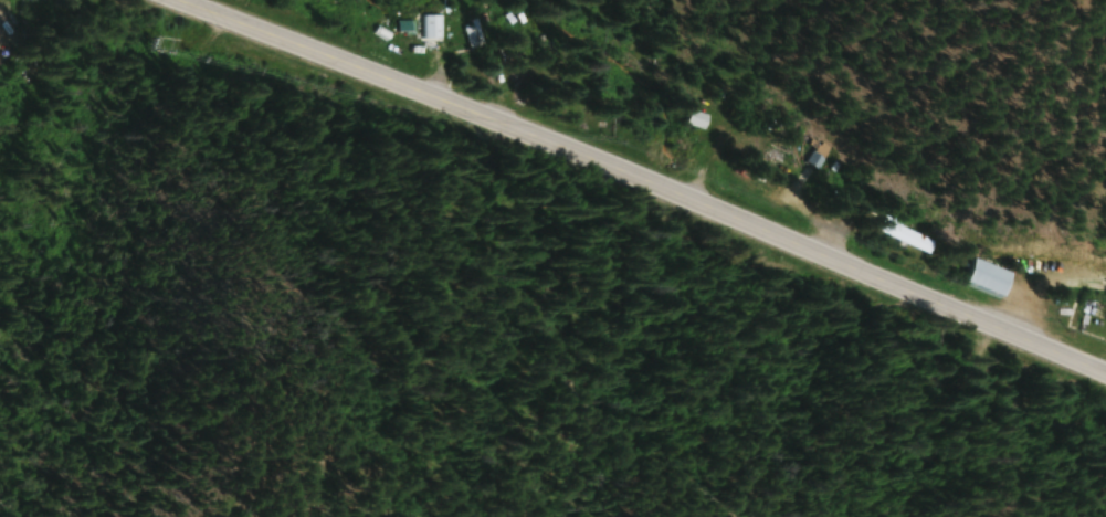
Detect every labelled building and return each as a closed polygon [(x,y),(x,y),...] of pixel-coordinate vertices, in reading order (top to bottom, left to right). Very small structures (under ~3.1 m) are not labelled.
[(468,49),(482,46),(478,22),(464,24),(468,49)] [(702,131),(709,118),(693,110),(686,123),(702,131)] [(931,254),(938,236),(884,217),(878,235),(931,254)] [(1016,272),(978,259),(968,287),(1006,300),(1016,272)]
